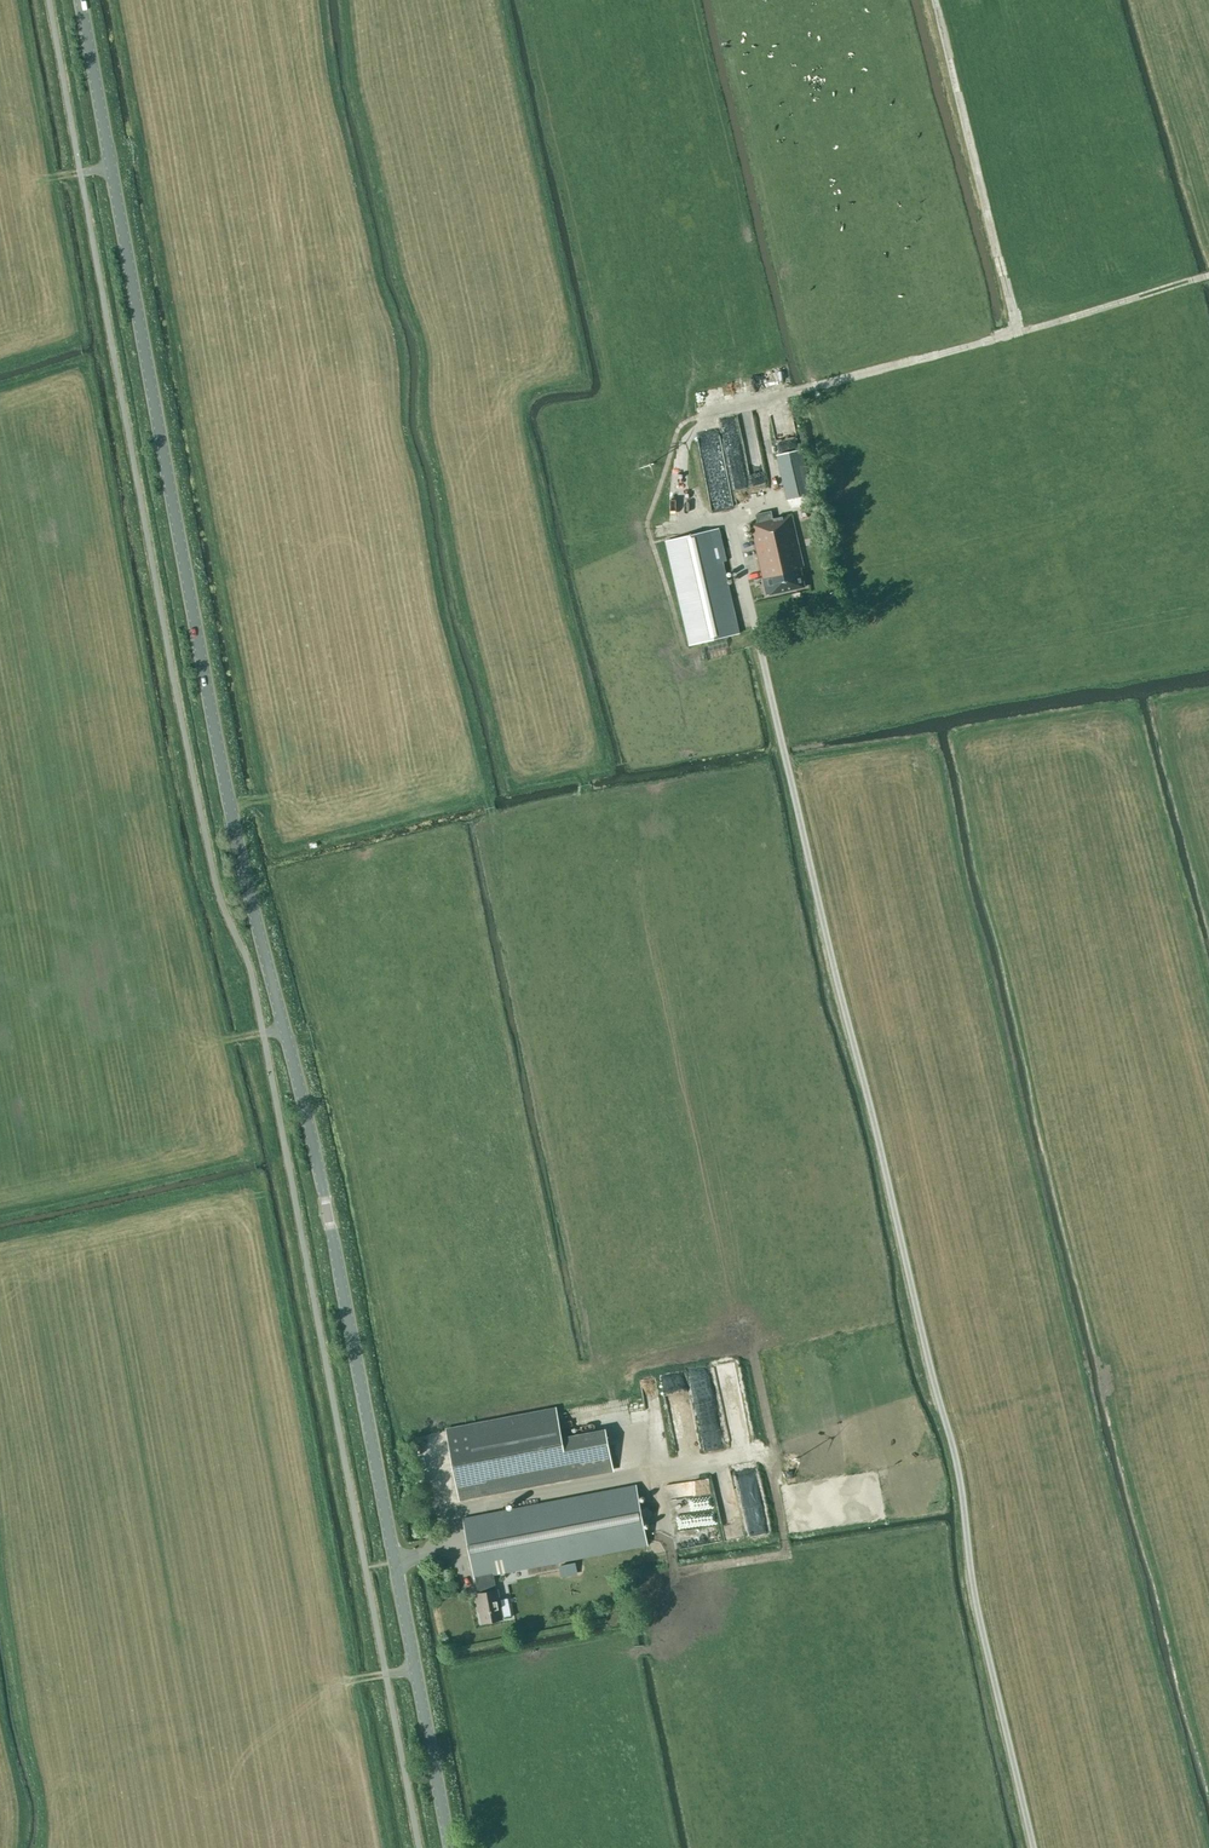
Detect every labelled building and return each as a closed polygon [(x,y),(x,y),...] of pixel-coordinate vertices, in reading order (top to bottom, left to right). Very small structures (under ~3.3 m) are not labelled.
[(763,463),(753,409),(739,412),(749,465),(763,463)] [(777,455),(787,499),(812,493),(802,449),(777,455)] [(758,523),(750,524),(766,596),(805,587),(801,568),(804,568),(793,516),(778,520),(778,517),(773,519),(772,511),(756,514),(758,523)] [(716,529),(666,541),(690,645),(739,633),(716,529)] [(562,1437),(556,1409),(446,1430),(459,1499),(613,1469),(606,1429),(562,1437)] [(493,1575),(647,1545),(636,1485),(463,1518),(474,1578),(475,1578),(478,1594),(475,1594),(477,1605),(479,1604),(482,1622),(502,1618),(497,1590),(496,1590),(493,1575)]
